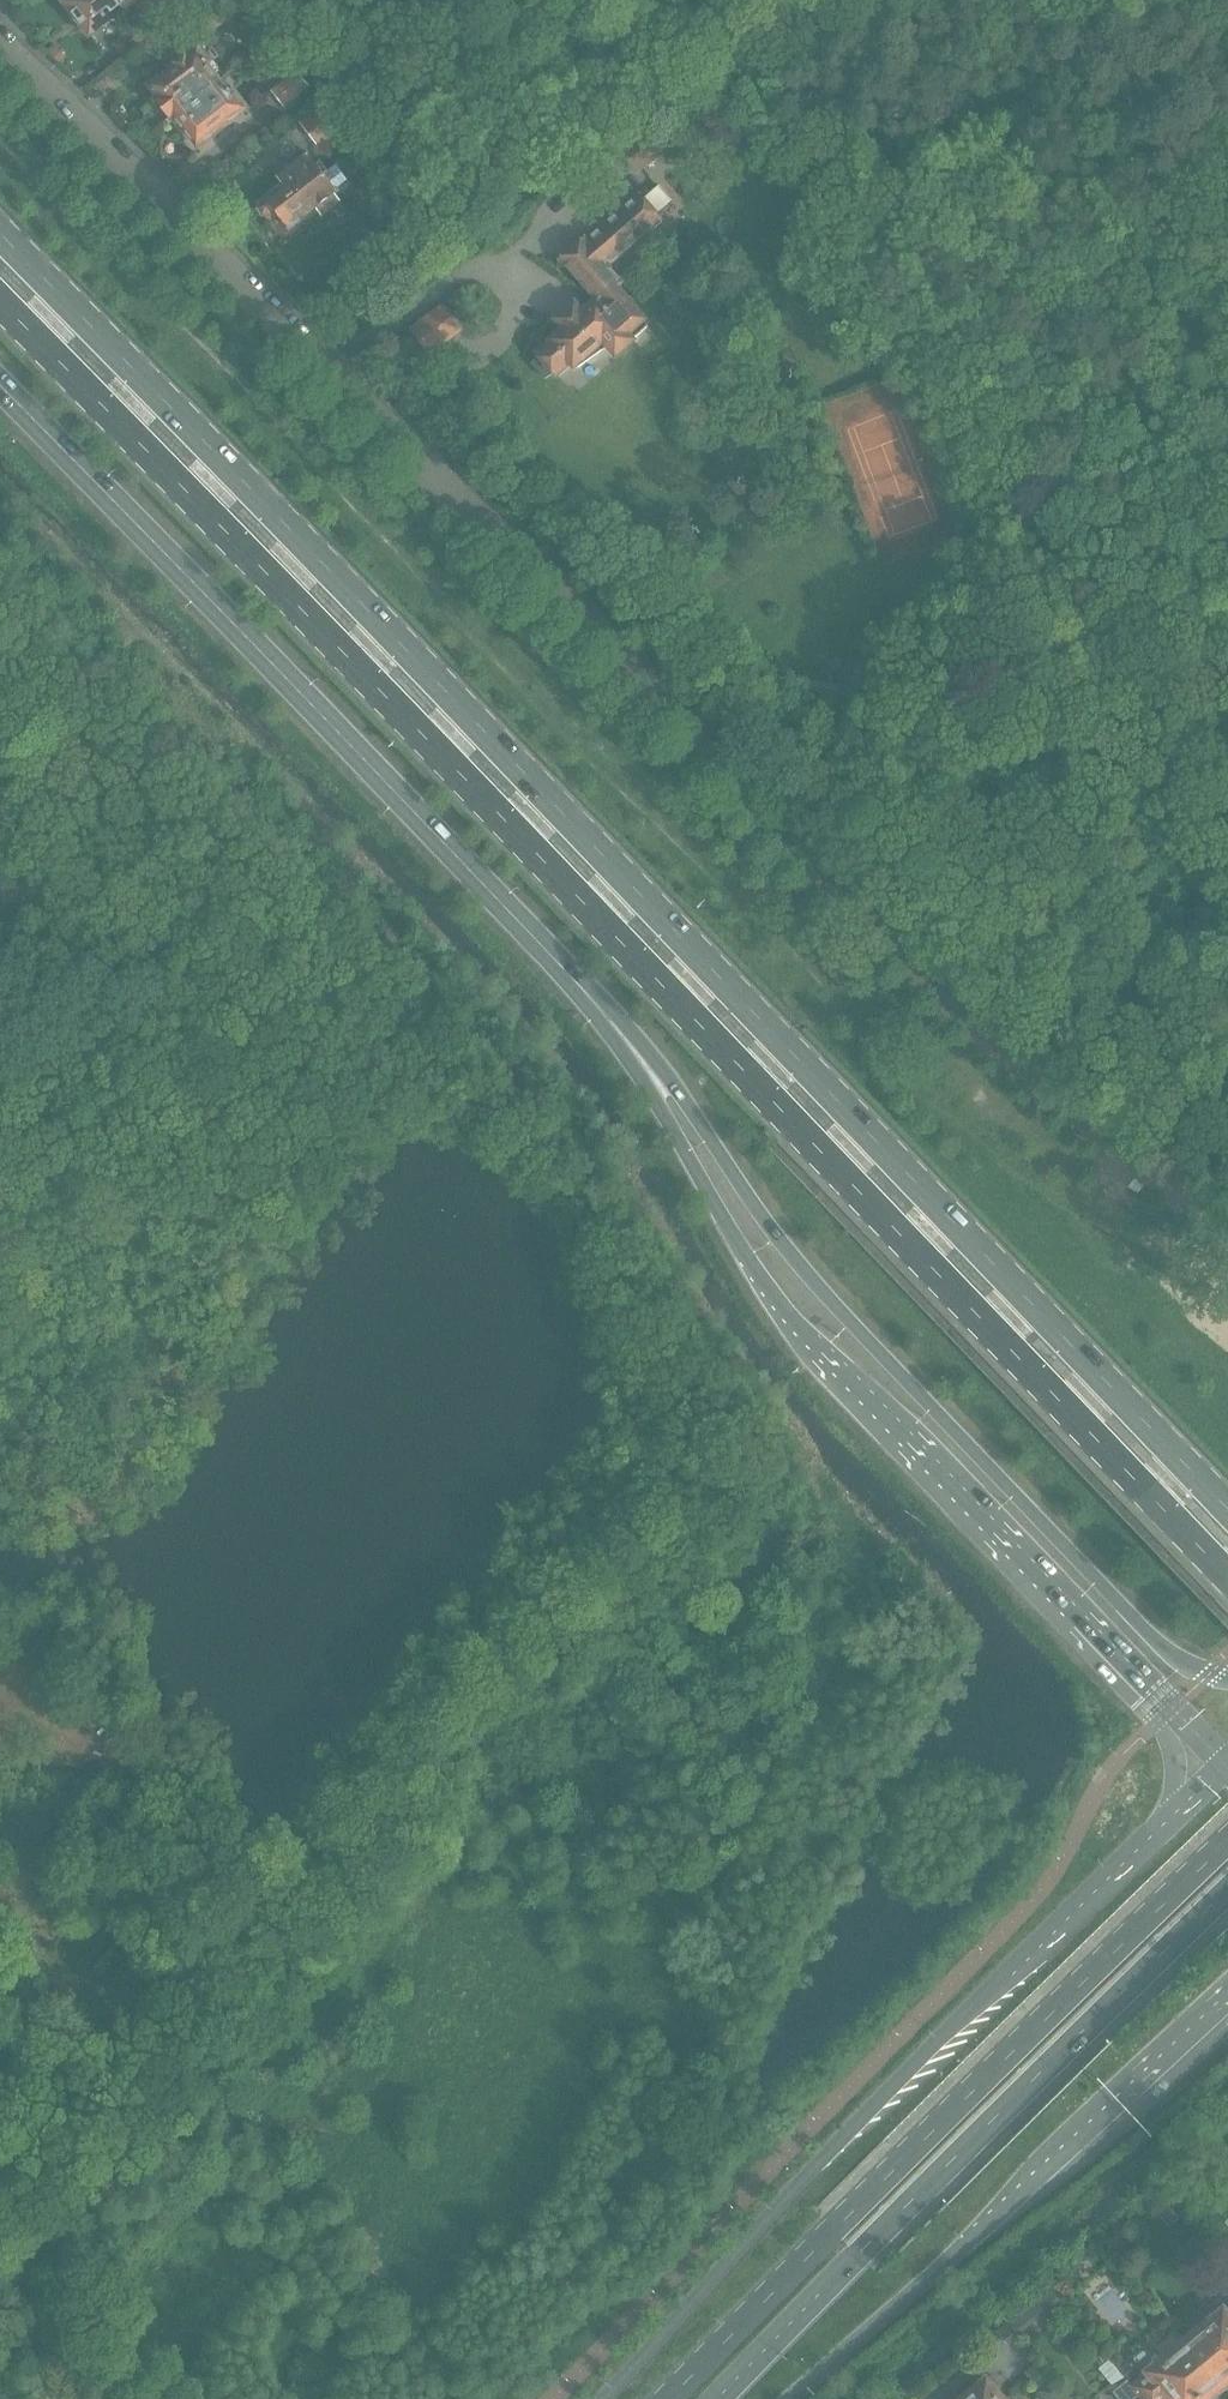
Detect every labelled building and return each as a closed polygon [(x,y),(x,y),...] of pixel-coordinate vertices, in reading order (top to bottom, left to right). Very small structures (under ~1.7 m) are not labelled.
[(127,8),(121,0),(66,0),(65,1),(91,35),(127,8)] [(228,0),(209,0),(216,7),(201,19),(212,32),(237,12),(228,0)] [(148,38),(162,29),(152,15),(139,26),(148,38)] [(126,55),(148,38),(139,26),(116,43),(126,55)] [(254,54),(267,43),(263,38),(259,42),(256,38),(247,45),(254,54)] [(267,43),(254,54),(261,63),(276,51),(267,43)] [(171,118),(223,78),(201,50),(183,64),(181,62),(165,75),(166,77),(153,87),(160,97),(157,100),(171,118)] [(297,74),(274,91),(285,105),(309,86),(297,74)] [(175,116),(198,145),(246,108),(223,78),(171,118),(171,119),(175,116)] [(647,128),(616,149),(634,175),(665,153),(647,128)] [(343,202),(336,192),(339,190),(309,153),(279,177),(284,183),(260,202),(260,209),(264,215),(271,216),(276,211),(290,229),(317,208),(323,217),(343,202)] [(604,341),(617,356),(637,338),(632,333),(648,319),(620,286),(623,283),(608,265),(661,219),(657,214),(673,200),(660,185),(644,199),(640,195),(587,241),(586,239),(562,260),(597,300),(584,311),(576,302),(557,319),(566,328),(538,353),(540,356),(533,362),(547,378),(554,372),(557,375),(571,362),(576,367),(604,341)] [(440,305),(406,330),(427,357),(461,332),(440,305)] [(559,1760),(547,1747),(540,1753),(552,1766),(559,1760)] [(1168,2204),(1157,2212),(1168,2226),(1178,2218),(1168,2204)] [(1030,2325),(1061,2300),(1046,2282),(1016,2308),(1030,2325)] [(1216,2314),(1212,2308),(1200,2318),(1202,2320),(1183,2336),(1222,2385),(1227,2380),(1227,2304),(1216,2314)] [(1183,2336),(1162,2353),(1161,2351),(1149,2360),(1153,2366),(1140,2377),(1134,2369),(1124,2377),(1143,2398),(1206,2398),(1207,2398),(1207,2397),(1222,2385),(1183,2336)] [(1124,2377),(1110,2360),(1098,2369),(1114,2390),(1121,2398),(1143,2398),(1124,2377)] [(1032,2364),(1023,2373),(1039,2388),(1048,2378),(1032,2364)] [(987,2379),(965,2397),(963,2394),(957,2398),(1003,2398),(987,2379)] [(1056,2381),(1041,2393),(1046,2398),(1072,2398),(1056,2381)]
